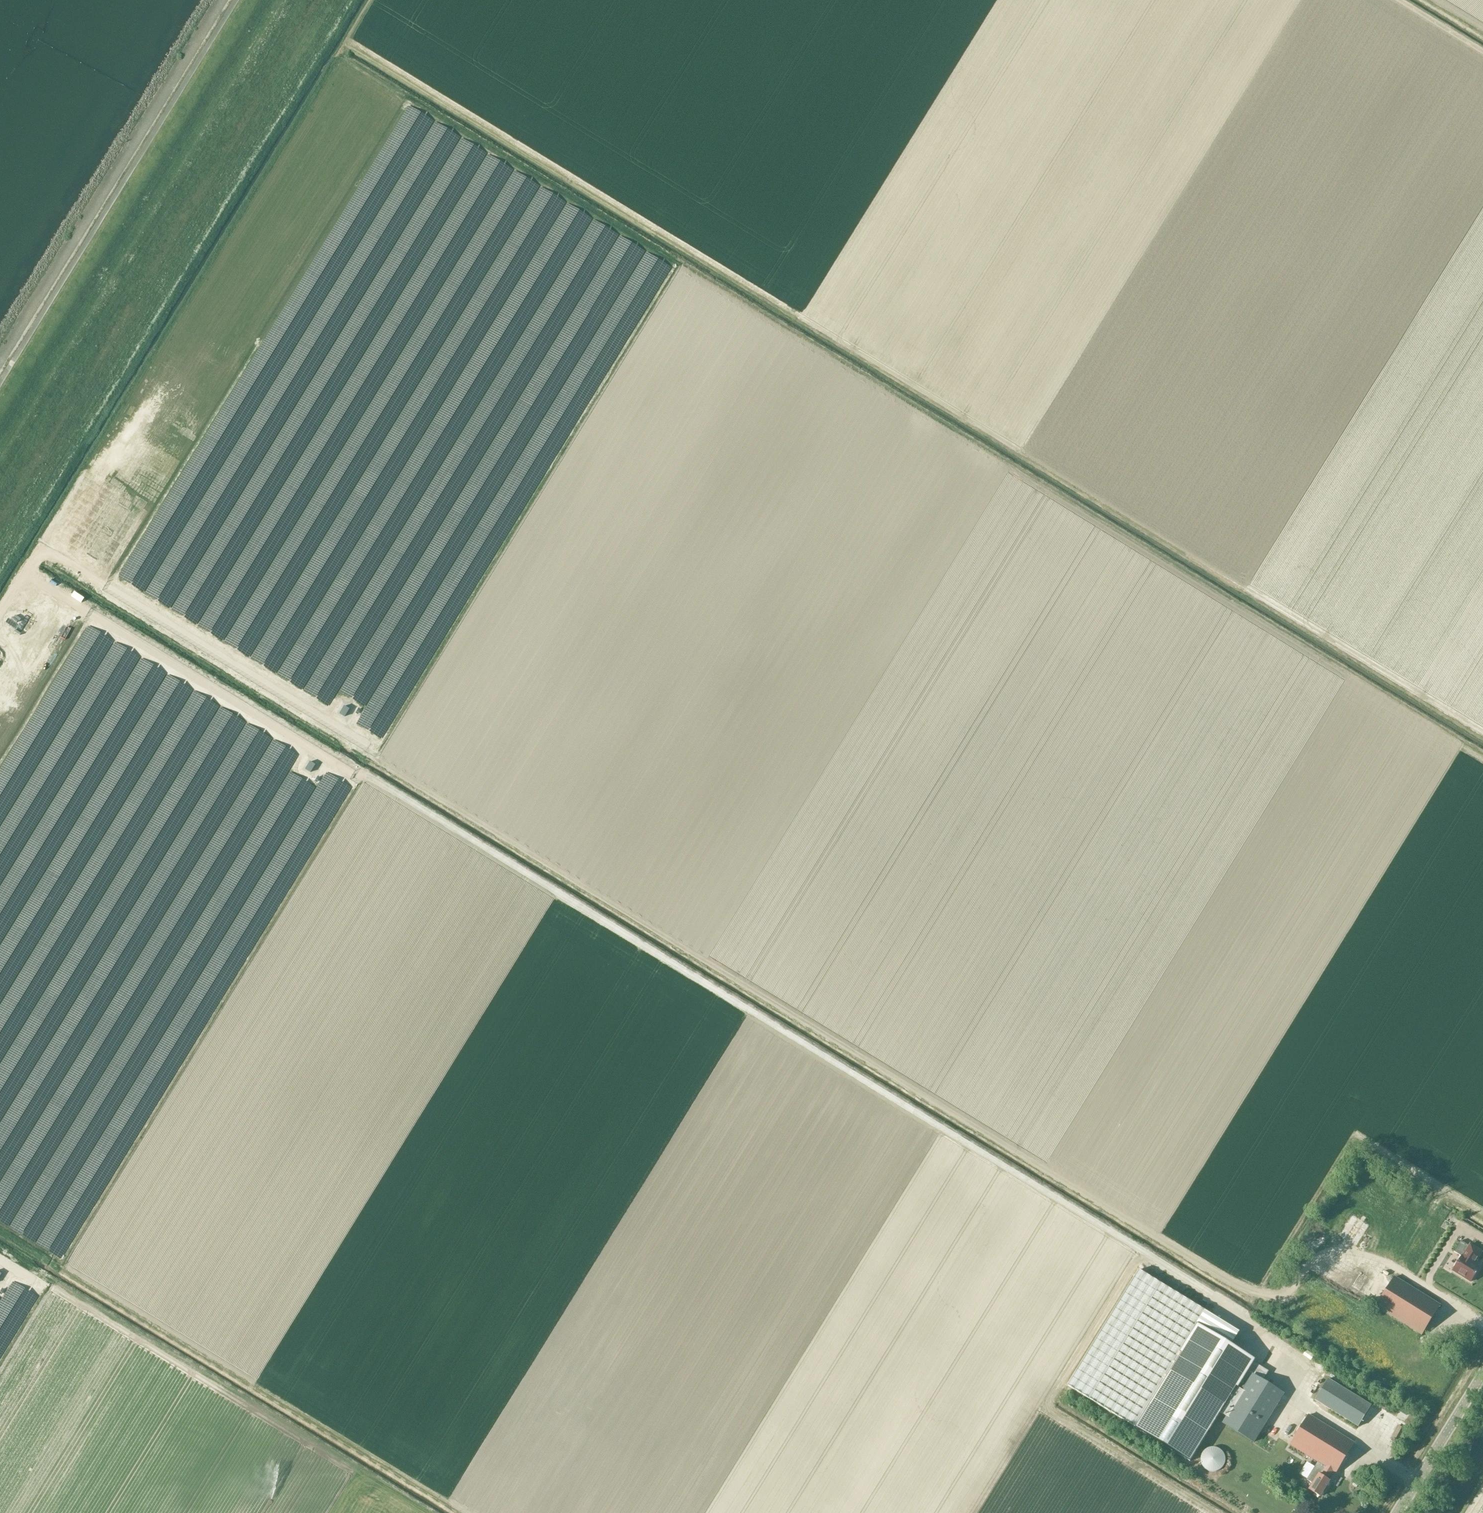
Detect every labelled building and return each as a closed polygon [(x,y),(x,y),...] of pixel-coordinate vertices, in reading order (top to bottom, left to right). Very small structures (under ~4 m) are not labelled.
[(1471,1282),(1479,1267),(1474,1264),(1481,1252),(1469,1245),(1468,1246),(1460,1241),(1453,1252),(1461,1257),(1452,1271),(1471,1282)] [(1219,1413),(1225,1417),(1241,1391),(1251,1376),(1260,1381),(1266,1372),(1250,1362),(1251,1361),(1228,1347),(1238,1332),(1138,1270),(1067,1385),(1190,1461),(1203,1439),(1219,1413)] [(1420,1335),(1439,1305),(1394,1277),(1375,1307),(1420,1335)] [(1241,1391),(1225,1417),(1222,1423),(1253,1442),(1282,1395),(1260,1381),(1251,1376),(1241,1391)] [(1357,1427),(1370,1405),(1327,1379),(1314,1400),(1357,1427)] [(1334,1473),(1353,1443),(1308,1415),(1289,1445),(1317,1462),(1306,1480),(1312,1483),(1308,1490),(1319,1497),(1328,1481),(1327,1480),(1332,1471),(1334,1473)] [(1204,1451),(1201,1455),(1200,1458),(1201,1462),(1202,1466),(1204,1469),(1208,1471),(1211,1472),(1215,1471),(1219,1470),(1222,1467),(1224,1464),(1225,1460),(1224,1456),(1222,1452),(1219,1449),(1215,1448),(1211,1447),(1207,1449),(1204,1451)]
